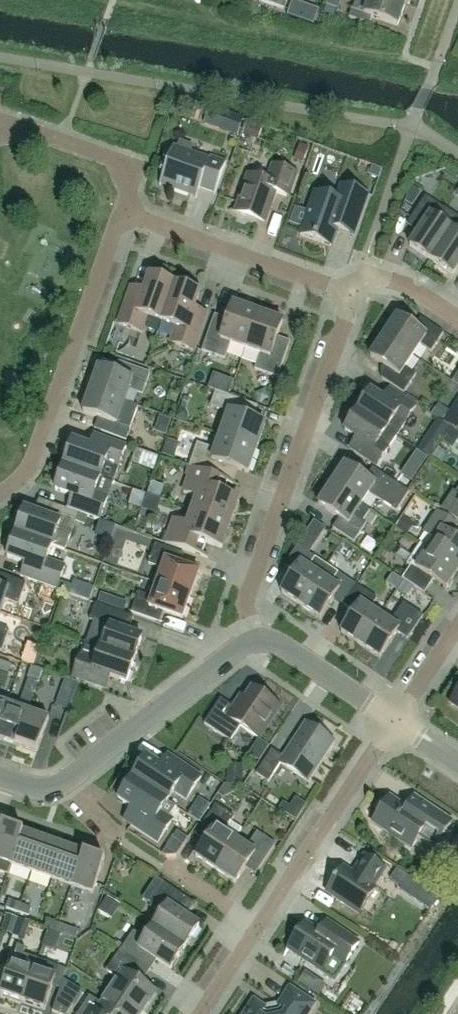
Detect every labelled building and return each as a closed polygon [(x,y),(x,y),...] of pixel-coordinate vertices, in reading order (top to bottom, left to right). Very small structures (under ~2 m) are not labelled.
[(282,9),(286,0),(256,0),(282,9)] [(348,18),(368,25),(371,17),(397,26),(405,4),(394,0),(354,0),(348,18)] [(243,118),(226,113),(220,130),(236,136),(243,118)] [(163,173),(158,186),(195,199),(199,189),(214,194),(225,161),(209,155),(208,158),(190,152),(192,146),(178,141),(176,147),(172,145),(168,158),(164,157),(159,171),(163,173)] [(267,177),(262,180),(248,175),(235,211),(227,209),(227,210),(263,223),(274,192),(287,197),(296,173),(272,165),(267,177)] [(335,201),(314,193),(299,235),(330,246),(335,229),(352,235),(366,194),(340,185),(335,201)] [(421,227),(408,246),(430,260),(451,229),(457,219),(444,209),(425,197),(410,219),(421,227)] [(451,229),(430,260),(452,275),(457,265),(457,234),(451,229)] [(160,322),(173,284),(149,275),(143,291),(130,287),(117,324),(140,332),(145,316),(160,322)] [(198,293),(173,284),(160,322),(175,327),(170,343),(192,351),(205,313),(193,309),(198,293)] [(210,326),(201,351),(223,359),(229,343),(244,349),(257,313),(232,304),(226,320),(223,331),(210,326)] [(257,313),(244,349),(259,354),(253,370),(276,378),(285,353),(272,348),(276,337),(281,322),(257,313)] [(396,317),(382,337),(412,356),(419,345),(430,352),(442,333),(420,319),(413,329),(396,317)] [(412,356),(382,337),(369,357),(387,369),(380,378),(403,393),(415,375),(404,368),(412,356)] [(91,372),(87,383),(90,387),(89,390),(123,402),(128,390),(141,395),(149,373),(124,364),(120,375),(97,367),(96,372),(91,372)] [(369,391),(356,411),(395,436),(415,406),(388,389),(382,399),(369,391)] [(89,390),(81,412),(97,418),(105,421),(101,432),(125,441),(133,419),(119,414),(123,402),(89,390)] [(214,392),(209,406),(227,412),(219,436),(255,448),(264,424),(252,420),(237,414),(242,401),(214,392)] [(395,436),(356,411),(343,431),(355,439),(349,449),(375,466),(395,436)] [(445,442),(454,454),(457,451),(457,432),(445,442)] [(429,456),(439,441),(427,433),(417,448),(429,456)] [(71,441),(63,465),(112,483),(125,445),(93,434),(89,447),(71,441)] [(196,443),(188,467),(191,468),(215,477),(220,463),(247,473),(255,448),(219,436),(214,450),(196,443)] [(146,467),(149,451),(131,447),(127,463),(146,467)] [(112,483),(63,465),(54,490),(71,496),(67,509),(98,521),(112,483)] [(407,492),(392,482),(371,468),(365,478),(344,465),(330,485),(361,505),(368,494),(395,511),(407,492)] [(215,477),(191,468),(182,492),(196,497),(191,511),(229,524),(237,499),(228,496),(232,483),(215,477)] [(361,505),(330,485),(317,505),(338,519),(332,529),(353,542),(365,524),(361,521),(369,510),(361,505)] [(130,486),(125,502),(136,505),(142,490),(130,486)] [(455,493),(452,491),(440,509),(457,521),(457,489),(455,493)] [(139,524),(153,529),(160,508),(146,504),(139,524)] [(23,509),(15,533),(51,546),(64,551),(69,537),(77,514),(52,505),(48,517),(33,512),(23,509)] [(229,524),(191,511),(186,524),(173,519),(164,544),(206,558),(210,545),(220,548),(229,524)] [(457,569),(457,542),(449,536),(456,525),(436,512),(422,533),(434,541),(428,549),(457,569)] [(51,546),(15,533),(6,558),(24,564),(19,577),(56,590),(64,566),(46,560),(51,546)] [(156,583),(190,595),(198,571),(174,563),(178,552),(154,544),(147,564),(161,569),(156,583)] [(406,565),(409,567),(401,579),(421,593),(427,583),(431,583),(432,580),(445,589),(457,569),(428,549),(419,544),(406,565)] [(332,545),(327,557),(352,567),(357,555),(332,545)] [(326,566),(314,558),(296,546),(283,566),(293,573),(280,593),(299,606),(326,566)] [(356,586),(326,566),(299,606),(319,618),(332,598),(342,606),(356,586)] [(4,600),(17,605),(25,584),(1,575),(0,578),(0,610),(4,600)] [(190,595),(156,583),(150,598),(137,593),(130,613),(154,621),(157,610),(181,619),(190,595)] [(356,586),(342,606),(353,612),(340,632),(359,645),(379,616),(369,609),(376,599),(356,586)] [(379,616),(359,645),(379,658),(396,633),(406,640),(422,616),(403,603),(389,622),(379,616)] [(94,646),(133,660),(141,637),(118,629),(124,614),(94,604),(88,620),(93,622),(90,631),(98,634),(94,646)] [(1,651),(8,630),(0,627),(0,651),(1,651)] [(79,655),(72,676),(97,685),(106,688),(110,677),(125,682),(133,660),(94,646),(84,642),(79,655)] [(7,673),(10,665),(0,662),(0,671),(7,673)] [(37,682),(41,671),(30,666),(26,678),(37,682)] [(54,705),(66,709),(76,683),(64,678),(54,705)] [(219,700),(203,724),(224,738),(230,742),(240,727),(258,739),(280,707),(251,688),(239,706),(235,704),(232,708),(219,700)] [(450,704),(457,710),(457,691),(450,704)] [(6,705),(9,697),(0,694),(0,723),(6,705)] [(0,723),(0,740),(15,745),(27,712),(29,704),(20,701),(18,709),(6,705),(0,723)] [(48,719),(27,712),(15,745),(36,752),(48,719)] [(255,774),(267,782),(279,763),(306,781),(332,741),(305,723),(282,757),(271,750),(255,774)] [(145,757),(131,779),(166,802),(173,792),(185,800),(200,777),(166,754),(159,766),(145,757)] [(131,779),(117,800),(130,809),(123,821),(130,825),(156,843),(172,820),(168,817),(175,807),(166,802),(131,779)] [(388,796),(371,823),(410,849),(417,838),(433,848),(451,821),(413,796),(405,808),(388,796)] [(241,829),(230,822),(233,817),(214,805),(198,829),(208,835),(194,856),(214,870),(234,840),(241,829)] [(0,826),(0,872),(6,874),(10,865),(22,832),(1,824),(0,826)] [(22,832),(10,865),(31,872),(42,839),(22,832)] [(234,840),(214,870),(234,883),(244,868),(250,860),(260,867),(274,845),(256,832),(246,847),(234,840)] [(62,846),(42,839),(31,872),(50,879),(62,846)] [(83,853),(62,846),(50,879),(71,887),(83,853)] [(83,853),(71,887),(92,894),(104,861),(83,853)] [(351,873),(342,866),(325,892),(358,914),(375,889),(372,887),(384,869),(363,855),(351,873)] [(407,877),(395,869),(388,880),(401,887),(407,877)] [(163,884),(148,907),(160,914),(152,926),(184,948),(198,926),(179,913),(188,900),(163,884)] [(16,912),(19,904),(7,900),(5,908),(16,912)] [(19,904),(16,912),(27,916),(30,908),(19,904)] [(46,920),(43,928),(55,932),(57,924),(46,920)] [(304,923),(282,956),(283,956),(287,950),(320,972),(331,956),(342,963),(339,968),(340,969),(358,943),(334,927),(325,921),(317,932),(304,923)] [(132,931),(119,951),(139,964),(146,954),(169,969),(184,948),(152,926),(144,939),(132,931)] [(65,927),(63,935),(74,939),(77,931),(65,927)] [(32,969),(19,964),(24,948),(16,945),(0,991),(0,994),(21,1001),(32,969)] [(139,964),(119,951),(105,971),(117,979),(108,992),(140,1013),(154,992),(134,978),(142,966),(139,964)] [(32,969),(21,1001),(43,1009),(54,976),(58,967),(36,959),(32,969)] [(58,1013),(62,1013),(70,1002),(73,1004),(81,991),(62,979),(51,1011),(58,1013)] [(313,1004),(289,988),(275,1008),(267,1010),(255,1002),(251,1003),(243,1013),(307,1013),(313,1004)] [(77,1013),(140,1013),(108,992),(100,1004),(88,996),(77,1013)]
